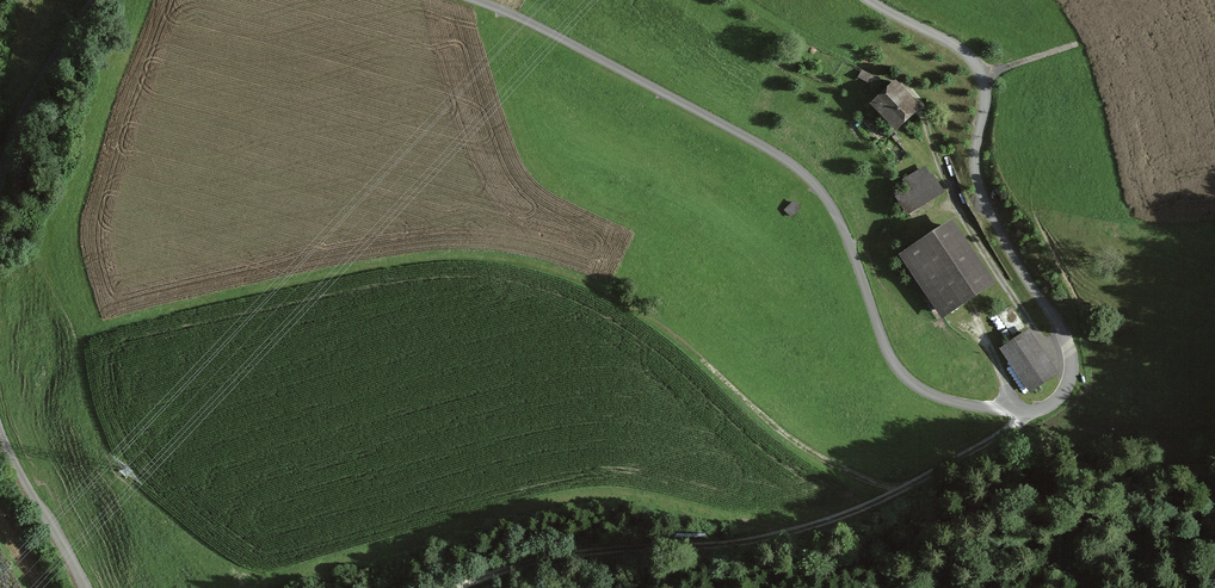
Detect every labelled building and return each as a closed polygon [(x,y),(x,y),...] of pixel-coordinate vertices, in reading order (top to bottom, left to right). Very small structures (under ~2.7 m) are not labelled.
[(873,78),(863,73),(857,84),(867,89),(873,78)] [(925,114),(899,87),(877,108),(903,135),(925,114)] [(940,197),(923,174),(899,191),(915,214),(940,197)] [(799,211),(792,205),(785,213),(792,219),(799,211)] [(956,224),(909,256),(951,318),(998,286),(956,224)] [(1055,377),(1027,336),(1005,351),(1032,392),(1055,377)]
